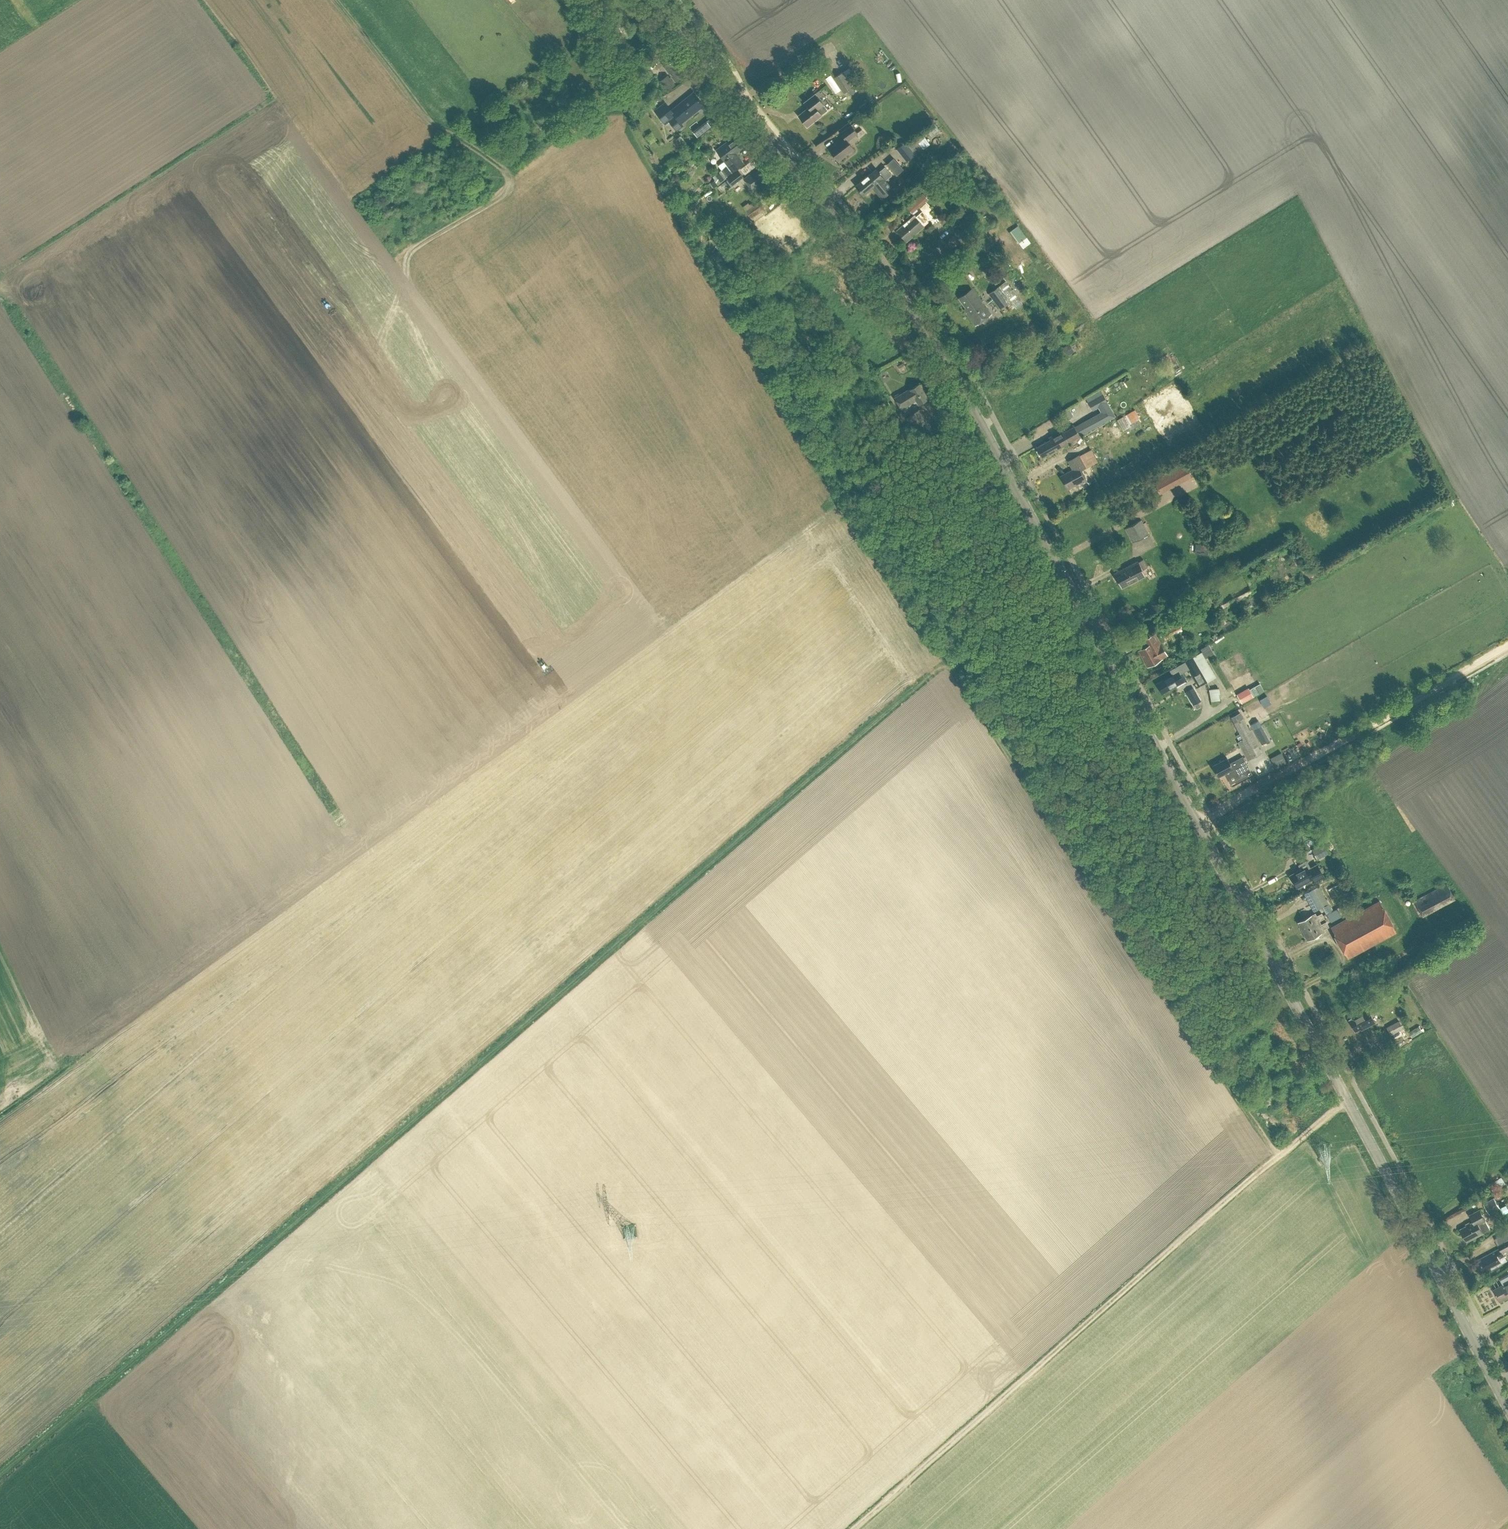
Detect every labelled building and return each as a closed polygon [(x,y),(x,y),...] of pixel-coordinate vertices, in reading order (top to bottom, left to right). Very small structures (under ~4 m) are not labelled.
[(635,39),(627,27),(622,30),(630,42),(635,39)] [(639,44),(632,48),(641,61),(648,57),(639,44)] [(665,66),(672,75),(663,82),(668,89),(677,81),(676,80),(689,70),(678,56),(665,66)] [(834,77),(844,92),(860,82),(850,67),(843,71),(834,77)] [(669,121),(676,130),(683,125),(681,123),(704,105),(693,92),(671,110),(665,102),(655,110),(665,123),(669,121)] [(798,115),(807,126),(822,114),(828,109),(815,93),(804,102),(809,107),(798,115)] [(844,137),(829,148),(838,160),(853,148),(847,140),(857,133),(851,124),(841,132),(844,137)] [(696,137),(703,132),(698,126),(692,131),(696,137)] [(745,145),(737,134),(716,150),(725,161),(722,164),(725,168),(721,171),(726,177),(737,168),(734,164),(741,158),(736,151),(745,145)] [(896,148),(906,160),(922,147),(913,135),(896,148)] [(683,148),(688,144),(681,136),(677,139),(683,148)] [(754,171),(743,178),(752,190),(753,189),(758,195),(768,188),(762,180),(768,176),(762,167),(755,173),(754,171)] [(863,194),(874,185),(883,196),(893,188),(876,168),(856,185),(863,194)] [(727,179),(732,186),(744,177),(738,170),(727,179)] [(911,203),(916,208),(928,198),(923,193),(911,203)] [(745,210),(750,217),(765,207),(760,200),(745,210)] [(922,211),(916,216),(914,215),(897,230),(907,241),(924,225),(922,224),(928,218),(922,211)] [(1013,229),(1022,242),(1029,237),(1020,224),(1013,229)] [(960,241),(954,234),(946,241),(951,248),(960,241)] [(989,293),(1001,308),(1011,301),(1016,308),(1021,304),(1005,281),(1000,285),(989,293)] [(964,308),(976,325),(992,314),(973,288),(959,298),(966,307),(964,308)] [(1069,343),(1062,347),(1067,355),(1074,351),(1069,343)] [(1188,369),(1191,364),(1185,360),(1182,364),(1188,369)] [(919,383),(903,394),(895,398),(900,407),(914,398),(918,404),(928,398),(919,383)] [(1093,410),(1108,401),(1104,394),(1089,403),(1093,410)] [(1122,428),(1140,418),(1135,410),(1117,420),(1122,428)] [(918,411),(907,419),(917,434),(928,426),(918,411)] [(1058,436),(1056,433),(1049,437),(1050,440),(1037,447),(1041,456),(1079,435),(1079,436),(1089,430),(1085,423),(1075,429),(1074,427),(1058,436)] [(1080,456),(1086,467),(1086,468),(1097,462),(1091,450),(1080,456)] [(1076,486),(1086,481),(1080,470),(1086,467),(1080,456),(1079,455),(1068,461),(1073,470),(1061,476),(1067,488),(1075,484),(1076,486)] [(1184,480),(1192,476),(1184,461),(1176,466),(1184,480)] [(1130,472),(1126,464),(1120,467),(1124,475),(1130,472)] [(1174,474),(1159,482),(1162,490),(1178,482),(1174,474)] [(1149,533),(1144,524),(1142,519),(1124,529),(1132,542),(1149,533)] [(1208,544),(1196,543),(1195,553),(1207,554),(1208,544)] [(1116,572),(1117,575),(1116,576),(1121,587),(1145,575),(1138,561),(1116,572)] [(1199,589),(1194,592),(1199,601),(1204,599),(1199,589)] [(1164,641),(1171,637),(1182,630),(1178,623),(1167,629),(1167,630),(1160,634),(1164,641)] [(1146,666),(1162,657),(1166,655),(1154,633),(1145,638),(1148,644),(1138,650),(1146,666)] [(1204,649),(1196,654),(1210,679),(1218,674),(1204,649)] [(1184,661),(1189,669),(1193,675),(1201,671),(1193,656),(1184,661)] [(1180,674),(1189,669),(1184,661),(1170,670),(1172,674),(1156,683),(1162,693),(1184,680),(1180,674)] [(1264,690),(1260,683),(1250,689),(1248,687),(1237,694),(1242,703),(1264,690)] [(1219,687),(1209,689),(1211,701),(1220,699),(1219,694),(1220,693),(1219,687)] [(1197,693),(1189,698),(1193,705),(1194,704),(1198,702),(1201,700),(1197,693)] [(1267,695),(1260,699),(1263,704),(1270,700),(1267,695)] [(1241,712),(1231,718),(1252,758),(1262,753),(1241,712)] [(1259,726),(1253,729),(1261,744),(1267,741),(1259,726)] [(1281,752),(1270,758),(1276,768),(1287,762),(1281,752)] [(1230,763),(1227,758),(1212,766),(1218,777),(1229,771),(1235,782),(1249,775),(1240,758),(1230,763)] [(1316,856),(1328,849),(1325,843),(1313,850),(1316,856)] [(1296,887),(1313,878),(1314,881),(1324,876),(1318,865),(1311,868),(1307,859),(1298,864),(1301,869),(1290,874),(1296,887)] [(1421,916),(1454,898),(1446,882),(1414,900),(1421,916)] [(1328,903),(1319,886),(1305,894),(1314,911),(1328,903)] [(1383,907),(1379,900),(1330,927),(1334,934),(1343,951),(1344,951),(1347,958),(1396,931),(1392,925),(1393,925),(1383,907)] [(1322,907),(1326,913),(1332,910),(1328,903),(1322,907)] [(1302,931),(1320,922),(1319,920),(1324,917),(1321,913),(1316,915),(1315,913),(1297,922),(1302,931)] [(1320,922),(1302,931),(1307,940),(1324,931),(1323,928),(1328,926),(1326,921),(1321,924),(1320,922)] [(1374,1003),(1351,1015),(1352,1018),(1349,1020),(1355,1031),(1360,1028),(1361,1029),(1374,1022),(1370,1014),(1377,1010),(1374,1003)] [(1390,1035),(1403,1029),(1399,1022),(1387,1028),(1390,1035)] [(1490,1214),(1501,1207),(1495,1197),(1484,1203),(1490,1214)] [(1467,1241),(1483,1232),(1490,1229),(1486,1220),(1480,1209),(1470,1214),(1474,1221),(1461,1228),(1467,1241)] [(1503,1263),(1500,1258),(1504,1255),(1503,1252),(1507,1250),(1507,1232),(1495,1239),(1500,1248),(1478,1259),(1484,1271),(1492,1267),(1492,1269),(1503,1263)] [(1494,1290),(1500,1301),(1507,1297),(1507,1282),(1494,1290)]
